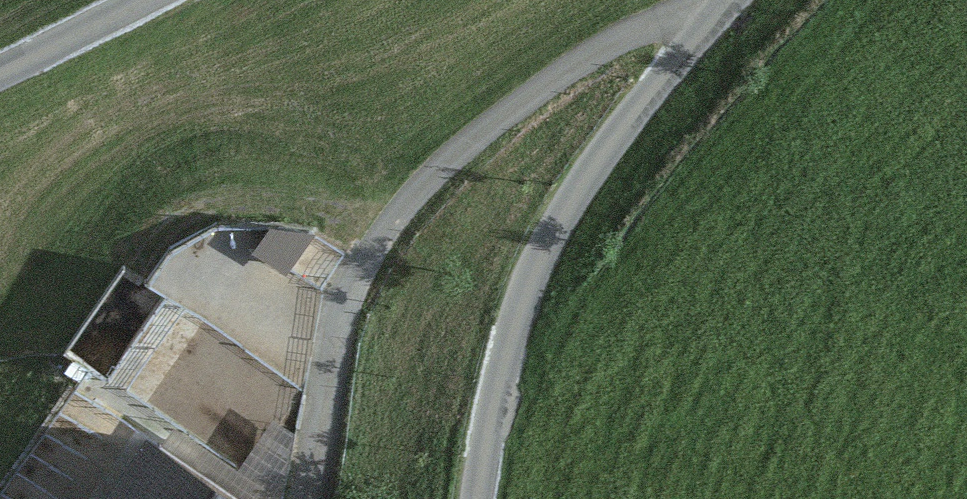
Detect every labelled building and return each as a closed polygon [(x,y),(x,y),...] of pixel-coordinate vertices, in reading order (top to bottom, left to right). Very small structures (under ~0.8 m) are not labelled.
[(122,377),(178,294),(124,258),(68,341),(122,377)] [(147,416),(90,498),(267,498),(147,416)]
